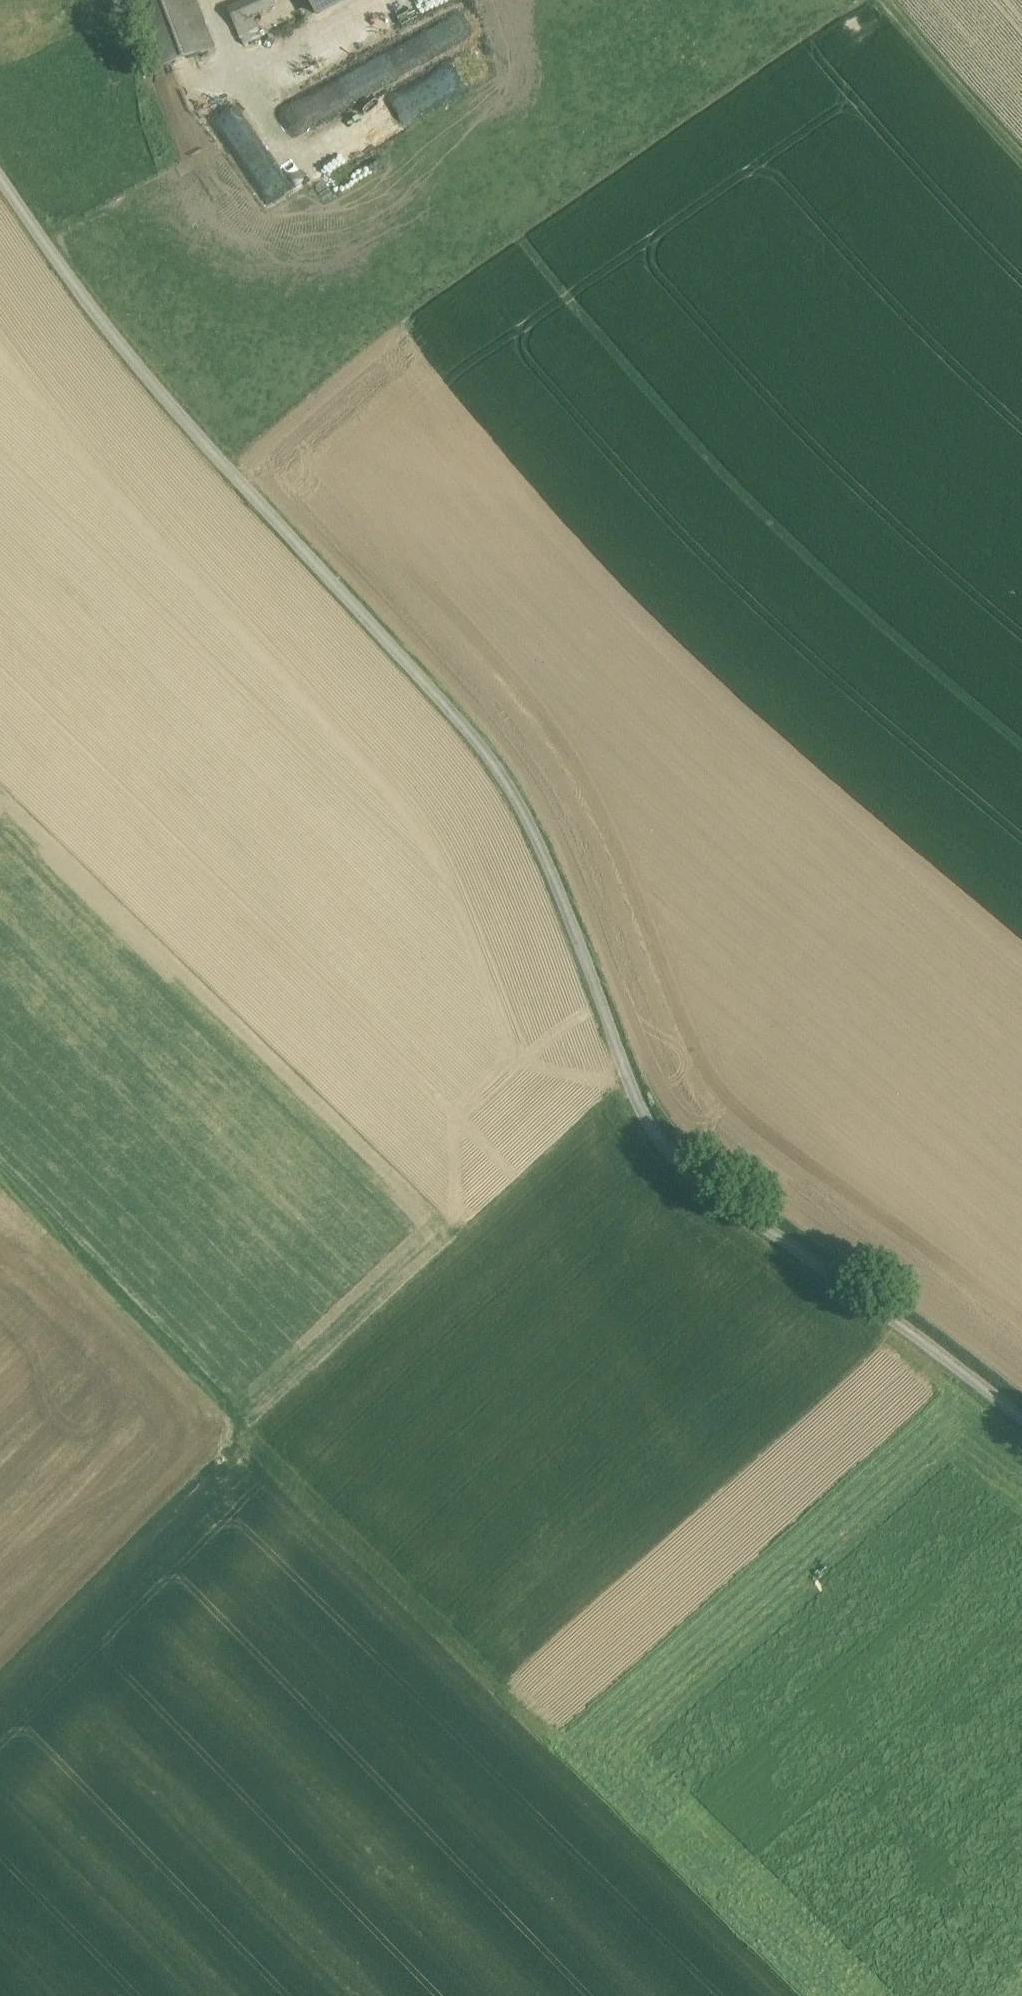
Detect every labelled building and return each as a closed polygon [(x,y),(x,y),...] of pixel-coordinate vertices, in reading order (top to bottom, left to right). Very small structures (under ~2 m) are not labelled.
[(151,74),(212,50),(193,0),(123,0),(151,74)] [(228,8),(244,42),(259,35),(250,16),(276,3),(275,0),(243,0),(228,8)] [(350,0),(307,0),(317,18),(350,0)] [(443,0),(391,0),(360,16),(370,37),(443,0)] [(413,43),(280,108),(291,131),(424,65),(413,43)] [(471,58),(305,141),(315,163),(482,80),(471,58)]
